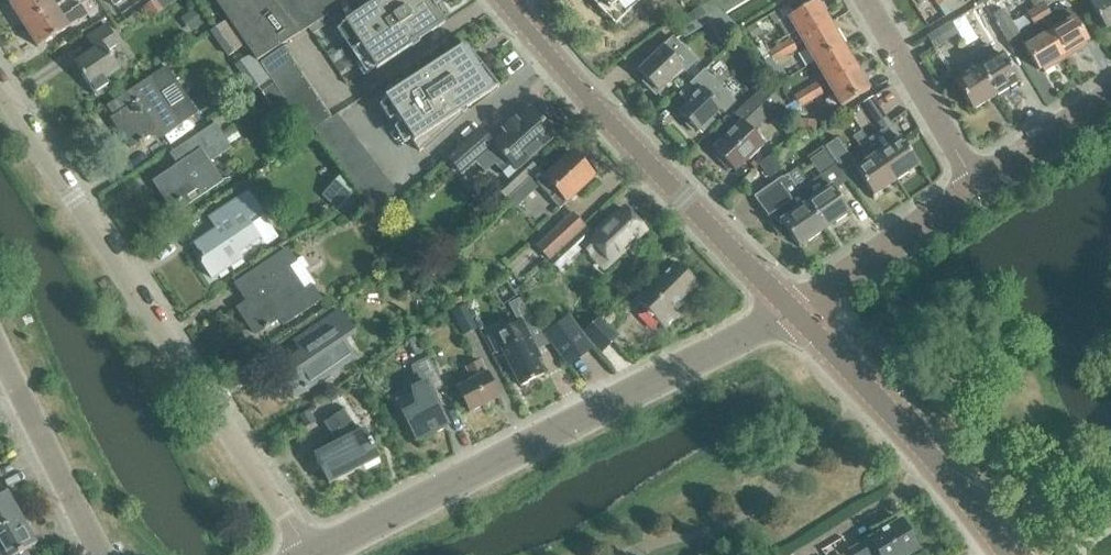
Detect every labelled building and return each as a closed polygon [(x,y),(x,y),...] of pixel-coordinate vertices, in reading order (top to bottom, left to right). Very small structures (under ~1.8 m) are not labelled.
[(23,25),(54,6),(50,0),(14,0),(9,3),(23,25)] [(162,10),(155,0),(153,0),(145,5),(153,16),(162,10)] [(256,61),(339,8),(334,0),(214,0),(256,61)] [(444,23),(431,4),(428,6),(424,0),(378,0),(377,1),(377,0),(376,0),(366,7),(361,0),(356,0),(330,18),(334,25),(341,20),(356,43),(351,46),(368,71),(372,68),(374,71),(409,48),(409,47),(444,23)] [(615,25),(641,0),(590,0),(615,25)] [(713,1),(725,15),(749,0),(712,0),(713,1)] [(1035,8),(1044,23),(1063,55),(1074,49),(1076,52),(1087,46),(1084,42),(1087,41),(1068,8),(1052,18),(1042,0),(1031,0),(1035,8)] [(1110,26),(1110,0),(1095,0),(1089,3),(1105,30),(1110,26)] [(708,28),(727,17),(725,15),(713,1),(697,10),(673,25),(681,39),(705,24),(708,28)] [(801,40),(830,23),(816,1),(787,18),(801,40)] [(54,6),(23,25),(37,47),(68,28),(67,27),(78,20),(78,21),(88,15),(80,4),(60,17),(54,6)] [(1063,55),(1044,23),(1035,8),(1027,12),(1038,31),(1021,42),(1038,70),(1041,68),(1043,72),(1053,66),(1051,62),(1063,55)] [(995,21),(1005,15),(1002,9),(992,15),(993,17),(995,21)] [(1005,15),(995,21),(1010,44),(1020,38),(1006,14),(1005,15)] [(961,16),(950,22),(954,28),(964,21),(961,16)] [(993,17),(982,24),(998,51),(1010,44),(995,21),(993,17)] [(934,48),(958,34),(954,28),(950,22),(927,37),(934,48)] [(843,45),(830,23),(801,40),(814,62),(843,45)] [(118,43),(114,37),(106,25),(86,38),(94,50),(74,64),(96,96),(110,86),(104,78),(118,68),(106,51),(118,43)] [(753,39),(761,34),(756,26),(748,31),(753,39)] [(683,50),(672,38),(638,71),(658,92),(682,68),(684,71),(695,60),(684,49),(683,50)] [(785,56),(796,49),(790,40),(779,46),(785,56)] [(996,57),(989,44),(970,55),(972,59),(995,96),(1019,82),(1002,54),(996,57)] [(498,88),(465,45),(460,48),(384,98),(419,152),(422,148),(459,115),(456,113),(497,89),(498,88)] [(814,62),(827,84),(856,67),(843,45),(814,62)] [(774,63),(785,56),(779,46),(768,53),(774,63)] [(266,76),(290,60),(282,48),(281,47),(257,63),(266,76)] [(337,74),(346,68),(340,59),(331,65),(337,74)] [(949,73),(955,82),(972,110),(995,96),(972,59),(949,73)] [(274,88),(298,72),(290,60),(266,76),(274,88)] [(827,84),(840,107),(869,90),(856,67),(827,84)] [(159,138),(180,124),(194,115),(193,114),(192,110),(192,105),(188,103),(184,100),(173,84),(172,80),(172,75),(168,73),(164,71),(164,69),(108,106),(115,116),(111,119),(130,148),(138,143),(139,144),(144,141),(143,140),(155,132),(159,138)] [(687,103),(677,112),(697,132),(699,129),(703,133),(715,121),(711,118),(720,110),(724,114),(736,102),(704,69),(678,94),(687,103)] [(274,88),(281,99),(305,83),(298,72),(274,88)] [(281,99),(289,110),(313,94),(305,83),(281,99)] [(811,100),(822,93),(817,84),(805,91),(811,100)] [(740,122),(713,149),(723,159),(719,162),(728,171),(732,168),(735,171),(763,145),(751,132),(764,119),(761,116),(778,99),(764,85),(733,114),(740,122)] [(800,107),(811,100),(805,91),(794,97),(800,107)] [(297,122),(320,105),(313,94),(289,110),(297,122)] [(872,114),(879,109),(871,98),(864,103),(872,114)] [(329,118),(320,105),(297,122),(305,134),(311,130),(329,118)] [(530,108),(516,121),(514,119),(512,121),(513,123),(506,130),(504,128),(502,130),(503,132),(491,142),(480,129),(447,158),(459,172),(483,151),(507,179),(555,136),(551,132),(553,131),(546,123),(544,124),(530,108)] [(346,126),(337,114),(313,130),(323,144),(346,126)] [(887,136),(894,131),(884,116),(877,121),(887,136)] [(816,122),(799,121),(798,130),(815,131),(816,122)] [(181,199),(198,188),(202,194),(221,181),(209,163),(230,148),(214,124),(170,154),(178,165),(153,182),(169,207),(177,202),(178,203),(181,200),(181,199)] [(346,126),(323,144),(333,156),(355,138),(346,126)] [(867,161),(854,169),(873,197),(895,181),(877,154),(877,153),(872,146),(871,146),(861,131),(853,137),(863,152),(862,153),(867,161)] [(355,138),(333,156),(342,168),(364,150),(355,138)] [(899,138),(877,153),(877,154),(895,181),(918,165),(899,138)] [(843,173),(854,165),(837,139),(825,147),(843,173)] [(351,180),(373,162),(364,150),(342,168),(351,180)] [(593,177),(570,152),(536,183),(559,208),(593,177)] [(820,176),(797,192),(824,230),(848,214),(827,184),(838,176),(822,153),(810,161),(820,176)] [(779,168),(771,157),(760,165),(768,176),(779,168)] [(360,192),(382,174),(373,162),(351,180),(360,192)] [(382,174),(360,192),(369,204),(392,186),(382,174)] [(787,234),(797,249),(824,230),(797,192),(786,176),(752,199),(780,239),(787,234)] [(380,217),(401,198),(392,186),(369,204),(380,217)] [(861,201),(853,189),(846,194),(854,205),(861,201)] [(195,244),(201,254),(200,254),(202,258),(202,263),(212,279),(241,259),(236,252),(259,237),(262,241),(275,232),(261,211),(248,192),(214,214),(209,217),(217,229),(216,230),(209,235),(195,244)] [(637,235),(643,229),(625,210),(618,217),(617,215),(594,236),(585,227),(570,241),(579,251),(588,241),(594,248),(602,240),(616,255),(624,247),(632,256),(645,244),(637,235)] [(549,259),(584,226),(572,213),(537,246),(549,259)] [(412,235),(407,233),(402,234),(399,238),(400,243),(405,246),(410,245),(413,240),(412,235)] [(398,247),(393,244),(386,246),(383,252),(384,258),(390,262),(397,260),(400,254),(398,247)] [(421,248),(411,256),(421,268),(431,261),(421,248)] [(319,299),(286,250),(235,284),(247,302),(237,309),(254,334),(263,328),(264,329),(268,326),(267,325),(278,317),(283,324),(319,299)] [(687,275),(676,263),(649,290),(648,289),(636,301),(664,329),(677,316),(671,310),(697,284),(693,280),(695,279),(689,273),(687,275)] [(533,354),(536,350),(533,343),(546,337),(519,298),(508,303),(517,321),(505,327),(506,328),(488,338),(496,353),(501,350),(520,386),(543,374),(533,354)] [(465,333),(477,327),(465,304),(453,310),(465,333)] [(602,315),(598,306),(589,310),(593,319),(602,315)] [(294,341),(301,352),(277,368),(294,394),(303,388),(304,390),(307,387),(306,386),(330,370),(331,372),(353,357),(343,341),(354,334),(339,312),(294,341)] [(603,354),(619,337),(601,318),(584,335),(603,354)] [(565,363),(590,345),(576,326),(551,345),(565,363)] [(431,393),(443,387),(428,357),(410,366),(416,388),(394,399),(415,440),(447,424),(431,393)] [(456,388),(469,412),(499,397),(486,372),(485,373),(480,361),(466,368),(472,380),(456,388)] [(309,410),(299,415),(305,427),(316,421),(309,410)] [(328,484),(379,458),(364,429),(357,432),(343,410),(324,422),(337,443),(313,455),(328,484)] [(21,518),(6,492),(0,496),(0,530),(21,518)] [(21,518),(0,530),(0,554),(28,554),(25,550),(36,544),(21,518)] [(918,550),(900,519),(849,550),(852,554),(873,554),(877,553),(878,554),(909,554),(918,550)]
